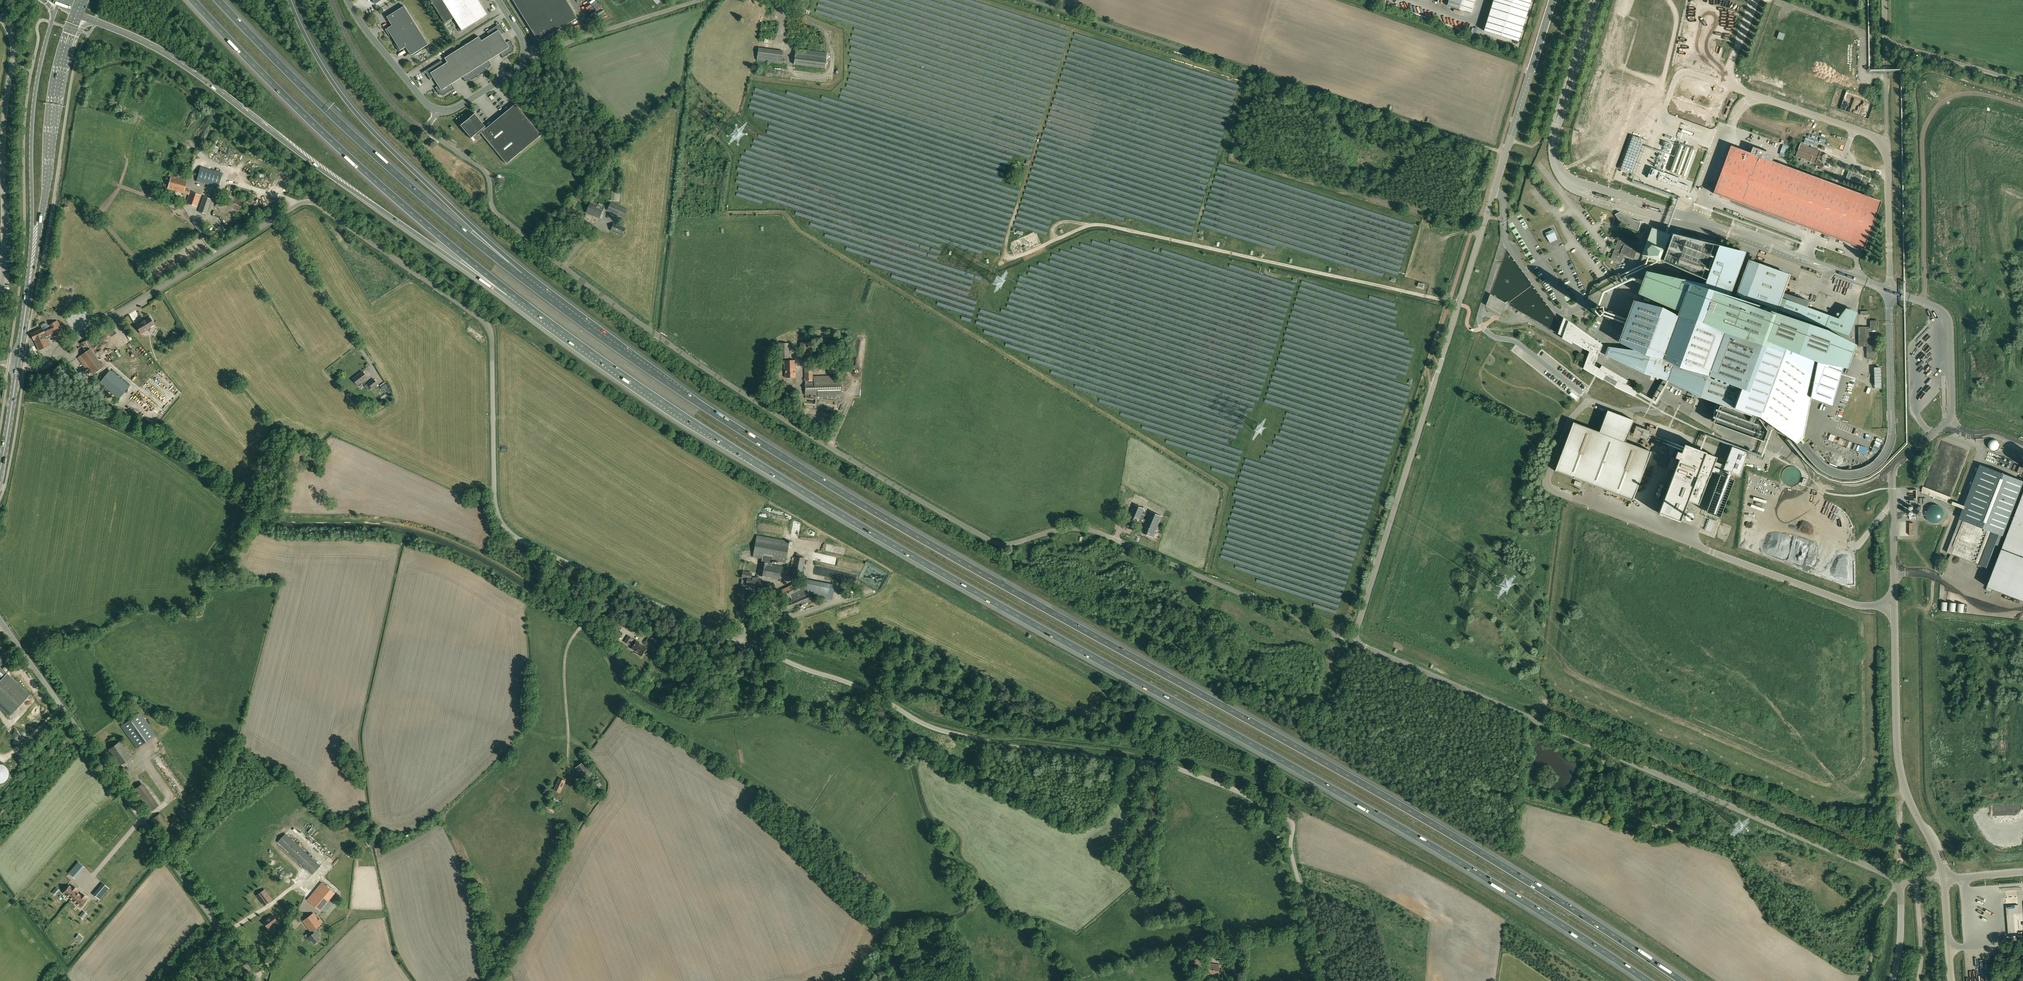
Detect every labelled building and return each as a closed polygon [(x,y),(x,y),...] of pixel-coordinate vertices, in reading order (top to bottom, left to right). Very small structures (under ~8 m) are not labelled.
[(480,2),(479,0),(435,0),(432,2),(445,23),(454,17),(454,18),(480,2)] [(537,39),(542,40),(578,18),(566,0),(513,0),(537,39)] [(1448,6),(1471,13),(1475,0),(1449,0),(1448,6)] [(1484,31),(1519,42),(1531,0),(1494,0),(1488,20),(1484,31)] [(454,18),(460,28),(462,31),(488,15),(480,2),(454,18)] [(385,29),(389,35),(391,37),(392,36),(396,43),(395,44),(396,46),(400,52),(401,51),(401,50),(406,47),(411,55),(429,45),(404,6),(387,17),(392,25),(387,28),(385,29)] [(794,65),(825,68),(827,53),(803,50),(804,42),(820,44),(821,32),(799,29),(800,22),(788,21),(785,44),(796,45),(794,65)] [(513,45),(510,41),(507,43),(502,35),(505,33),(498,22),(499,23),(497,24),(497,25),(488,31),(491,35),(483,40),(480,36),(445,58),(447,62),(444,65),(441,60),(422,72),(424,72),(425,74),(426,73),(430,80),(434,78),(438,86),(435,88),(438,92),(439,93),(440,94),(442,95),(444,95),(445,94),(454,88),(453,89),(450,85),(463,77),(465,81),(470,80),(471,80),(475,78),(479,76),(480,75),(484,73),(487,70),(488,68),(491,65),(488,61),(501,53),(503,57),(502,58),(503,58),(511,52),(512,51),(513,50),(514,48),(513,47),(513,45)] [(1779,32),(1777,38),(1783,40),(1785,34),(1779,32)] [(758,48),(757,61),(764,62),(766,49),(758,48)] [(541,135),(516,104),(486,129),(485,127),(486,126),(475,113),(460,126),(471,139),(477,134),(478,135),(481,133),(507,164),(541,135)] [(1772,162),(1774,156),(1752,148),(1750,154),(1730,146),(1713,193),(1864,249),(1881,202),(1772,162)] [(196,180),(218,186),(222,173),(199,166),(196,180)] [(1851,172),(1849,179),(1860,183),(1863,176),(1851,172)] [(171,176),(167,189),(189,194),(190,190),(185,188),(187,181),(171,176)] [(621,190),(617,190),(612,189),(611,200),(620,201),(621,190)] [(186,203),(196,207),(200,195),(190,191),(186,203)] [(222,192),(215,207),(236,217),(244,200),(237,197),(237,199),(222,192)] [(197,211),(205,214),(211,199),(203,196),(197,211)] [(591,202),(586,213),(599,219),(604,208),(591,202)] [(608,210),(624,217),(627,210),(611,203),(608,210)] [(1619,212),(1615,215),(1623,226),(1638,231),(1641,222),(1634,220),(1619,212)] [(611,230),(622,236),(626,228),(614,223),(611,230)] [(1553,230),(1546,233),(1547,236),(1550,243),(1557,239),(1555,233),(1553,230)] [(1618,241),(1612,254),(1619,257),(1620,254),(1633,259),(1630,267),(1636,270),(1643,254),(1650,257),(1652,252),(1644,249),(1645,248),(1644,248),(1646,245),(1642,244),(1642,245),(1622,237),(1620,242),(1618,241)] [(1682,280),(1681,281),(1718,294),(1718,295),(1724,297),(1725,298),(1725,297),(1728,298),(1729,296),(1729,297),(1745,252),(1719,246),(1704,285),(1682,280)] [(1746,309),(1749,299),(1842,333),(1846,322),(1837,318),(1781,298),(1789,275),(1750,260),(1737,295),(1741,297),(1738,306),(1727,302),(1728,298),(1725,297),(1725,298),(1724,297),(1718,295),(1718,294),(1681,281),(1649,273),(1641,295),(1679,310),(1679,312),(1677,316),(1661,308),(1636,302),(1621,343),(1633,349),(1633,350),(1608,347),(1606,353),(1655,377),(1665,380),(1667,381),(1668,381),(1669,382),(1700,396),(1760,418),(1796,443),(1802,437),(1803,433),(1802,433),(1809,395),(1818,399),(1817,399),(1821,401),(1831,405),(1842,368),(1846,368),(1854,346),(1846,342),(1781,317),(1776,320),(1746,309)] [(1486,306),(1501,314),(1507,304),(1490,294),(1486,306)] [(1595,308),(1593,312),(1598,317),(1603,313),(1602,307),(1595,308)] [(147,328),(154,324),(152,321),(153,320),(150,316),(146,319),(147,320),(143,322),(142,321),(136,325),(141,333),(148,329),(147,328)] [(1867,353),(1877,352),(1876,333),(1878,333),(1877,320),(1870,320),(1870,328),(1867,328),(1865,327),(1858,327),(1859,347),(1866,346),(1867,353)] [(49,345),(46,339),(47,339),(47,337),(53,335),(56,340),(65,335),(57,321),(48,326),(47,323),(46,323),(45,323),(42,324),(41,325),(41,326),(42,329),(31,334),(34,339),(39,350),(49,345)] [(1599,353),(1602,345),(1578,328),(1577,328),(1563,326),(1560,335),(1589,352),(1583,368),(1603,380),(1603,379),(1615,386),(1614,387),(1635,396),(1637,393),(1656,405),(1669,382),(1668,381),(1667,381),(1655,401),(1626,384),(1628,381),(1602,365),(1600,369),(1594,366),(1599,353)] [(179,334),(173,332),(170,338),(177,340),(179,334)] [(94,375),(104,367),(94,352),(101,347),(93,336),(83,344),(88,351),(78,358),(87,370),(89,368),(94,375)] [(795,360),(785,361),(785,364),(785,370),(786,378),(790,378),(795,377),(794,374),(795,374),(795,364),(795,360)] [(110,371),(99,383),(118,399),(128,387),(110,371)] [(358,385),(367,378),(363,371),(353,379),(358,385)] [(372,388),(378,384),(374,379),(368,383),(369,384),(372,388)] [(1633,420),(1607,410),(1600,432),(1573,422),(1556,471),(1633,500),(1651,452),(1625,442),(1633,420)] [(1705,453),(1684,445),(1659,513),(1680,521),(1688,500),(1699,505),(1717,457),(1705,453)] [(1861,445),(1858,452),(1865,455),(1867,448),(1861,445)] [(1725,466),(1723,469),(1739,475),(1747,453),(1732,447),(1725,466)] [(2012,470),(2015,461),(2003,457),(2000,465),(2012,470)] [(1994,571),(2012,524),(2022,529),(2022,481),(1981,464),(1960,519),(1947,552),(1980,565),(1994,571)] [(2016,465),(2014,470),(2022,474),(2022,467),(2016,465)] [(1735,484),(1721,479),(1707,517),(1721,522),(1735,484)] [(1923,486),(1922,490),(1950,500),(1951,497),(1923,486)] [(1162,517),(1150,512),(1146,520),(1140,518),(1144,509),(1134,505),(1129,517),(1139,521),(1144,524),(1141,532),(1153,537),(1162,517)] [(1927,509),(1926,511),(1926,512),(1926,514),(1926,516),(1926,517),(1927,518),(1927,519),(1928,520),(1929,521),(1931,522),(1932,523),(1933,523),(1935,523),(1936,523),(1937,523),(1939,522),(1941,521),(1942,520),(1943,519),(1944,517),(1944,516),(1944,515),(1944,513),(1944,512),(1944,511),(1943,509),(1942,508),(1942,507),(1940,506),(1939,506),(1938,505),(1937,505),(1936,505),(1934,505),(1933,505),(1931,505),(1930,506),(1929,507),(1928,508),(1927,509)] [(1716,522),(1709,519),(1705,530),(1712,533),(1716,522)] [(753,557),(756,557),(785,562),(789,543),(756,537),(753,557)] [(794,556),(793,564),(791,572),(802,574),(805,559),(794,556)] [(785,567),(761,563),(759,576),(766,577),(766,576),(783,579),(785,567)] [(752,578),(751,578),(747,577),(747,578),(746,586),(749,586),(749,588),(754,589),(754,587),(760,588),(760,587),(761,578),(760,578),(760,576),(757,575),(756,577),(752,576),(752,578)] [(781,590),(785,599),(801,592),(797,583),(781,590)] [(813,600),(810,594),(810,592),(807,594),(806,591),(791,597),(792,599),(779,605),(780,606),(782,612),(813,600)] [(635,653),(642,657),(647,647),(636,640),(635,643),(632,641),(633,639),(628,636),(624,642),(629,645),(630,644),(633,646),(631,649),(636,652),(635,653)] [(7,674),(0,667),(5,661),(0,656),(0,708),(9,716),(30,695),(7,674)] [(140,713),(121,726),(137,748),(155,735),(140,713)] [(108,750),(119,765),(130,757),(120,742),(108,750)] [(585,762),(575,768),(582,779),(592,773),(585,762)] [(126,786),(133,781),(124,767),(117,772),(126,786)] [(565,781),(559,778),(554,790),(560,793),(565,781)] [(598,779),(591,784),(595,790),(602,785),(598,779)] [(151,819),(160,832),(169,826),(160,813),(151,819)] [(321,865),(286,833),(277,842),(313,874),(321,865)] [(356,851),(351,847),(346,852),(351,857),(356,851)] [(78,862),(71,870),(77,875),(84,867),(78,862)] [(102,896),(109,888),(103,884),(96,892),(102,896)] [(75,891),(77,889),(73,886),(72,888),(70,886),(64,893),(71,899),(77,892),(75,891)] [(265,890),(258,895),(265,905),(272,899),(265,890)] [(81,896),(77,892),(71,899),(80,907),(86,900),(84,899),(86,897),(82,894),(81,896)] [(310,902),(317,908),(320,911),(324,906),(311,896),(307,900),(310,902)] [(313,913),(303,921),(311,932),(311,931),(313,934),(307,938),(309,941),(312,940),(314,943),(320,939),(318,937),(321,935),(315,928),(321,923),(313,913)] [(269,917),(264,921),(269,929),(270,928),(271,929),(274,926),(273,925),(278,922),(272,914),(269,917)] [(1230,954),(1227,946),(1219,949),(1222,956),(1230,954)] [(1232,953),(1224,958),(1227,962),(1234,957),(1232,953)] [(1220,965),(1211,963),(1209,975),(1218,977),(1220,965)]
